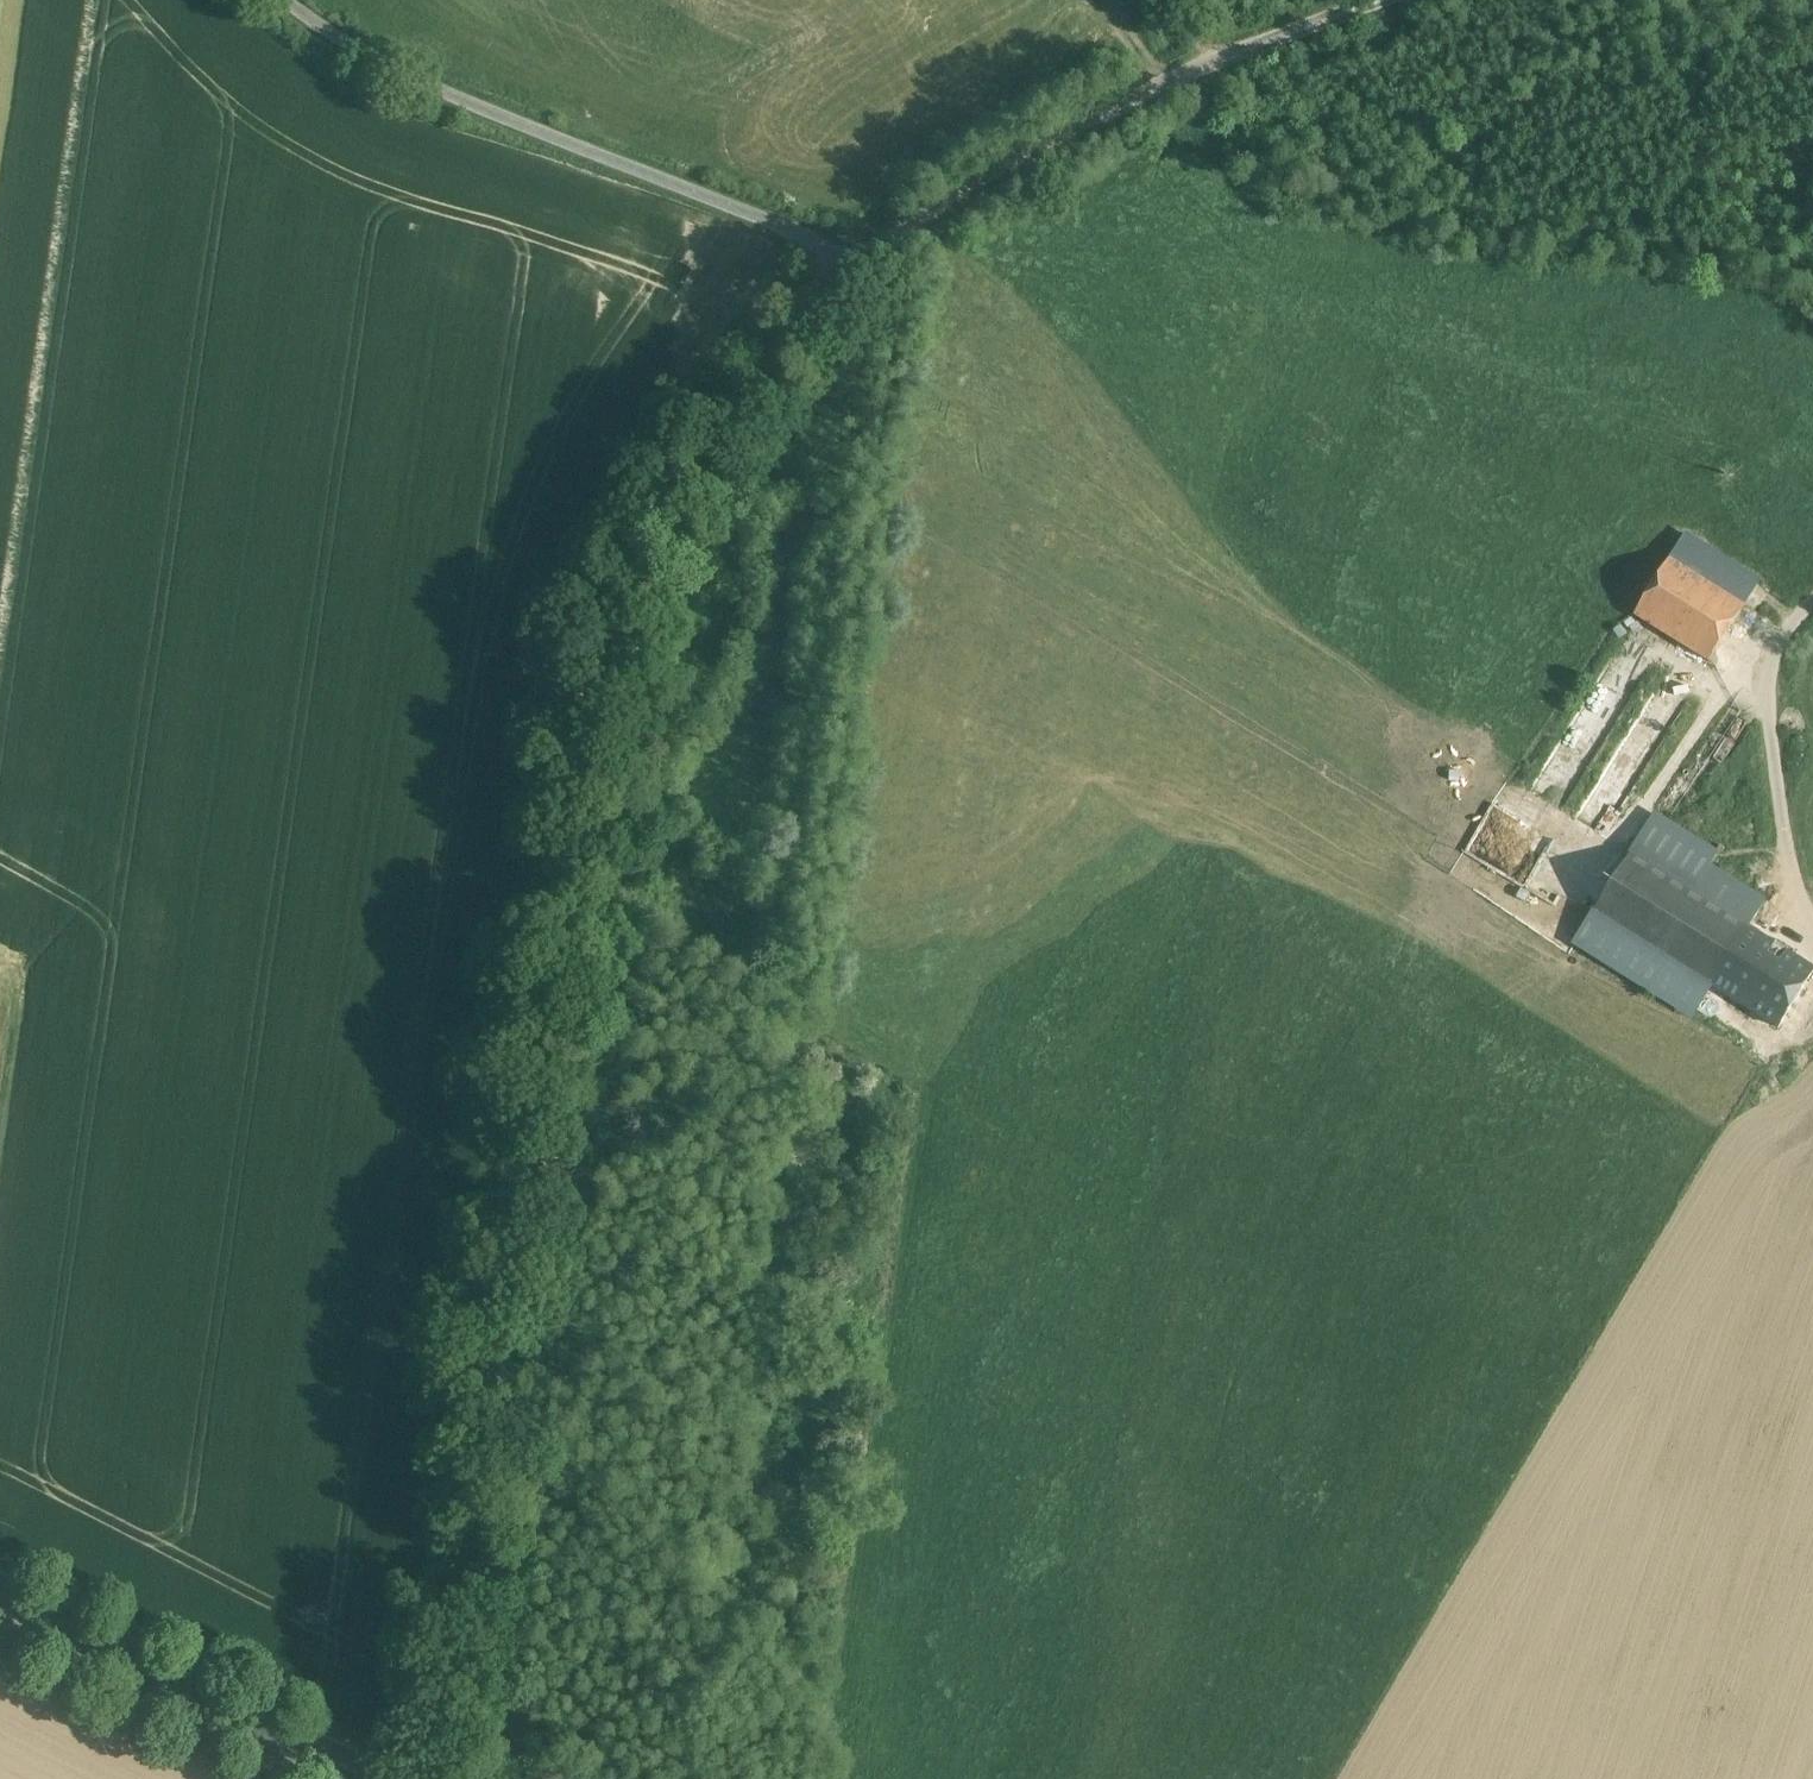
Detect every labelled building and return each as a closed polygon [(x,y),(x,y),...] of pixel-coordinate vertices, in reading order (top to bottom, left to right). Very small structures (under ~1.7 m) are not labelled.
[(1671,558),(1745,605),(1758,585),(1684,538),(1671,558)] [(1745,605),(1671,558),(1635,615),(1710,662),(1745,605)] [(1717,855),(1656,817),(1633,854),(1694,892),(1709,867),(1709,868),(1717,855)] [(1694,892),(1633,854),(1577,942),(1694,1015),(1712,987),(1711,986),(1748,926),(1750,927),(1765,903),(1709,868),(1709,867),(1694,892)] [(1748,926),(1711,986),(1712,987),(1728,997),(1779,1028),(1812,974),(1812,967),(1750,927),(1748,926)] [(1712,987),(1694,1015),(1710,1026),(1728,997),(1712,987)]
